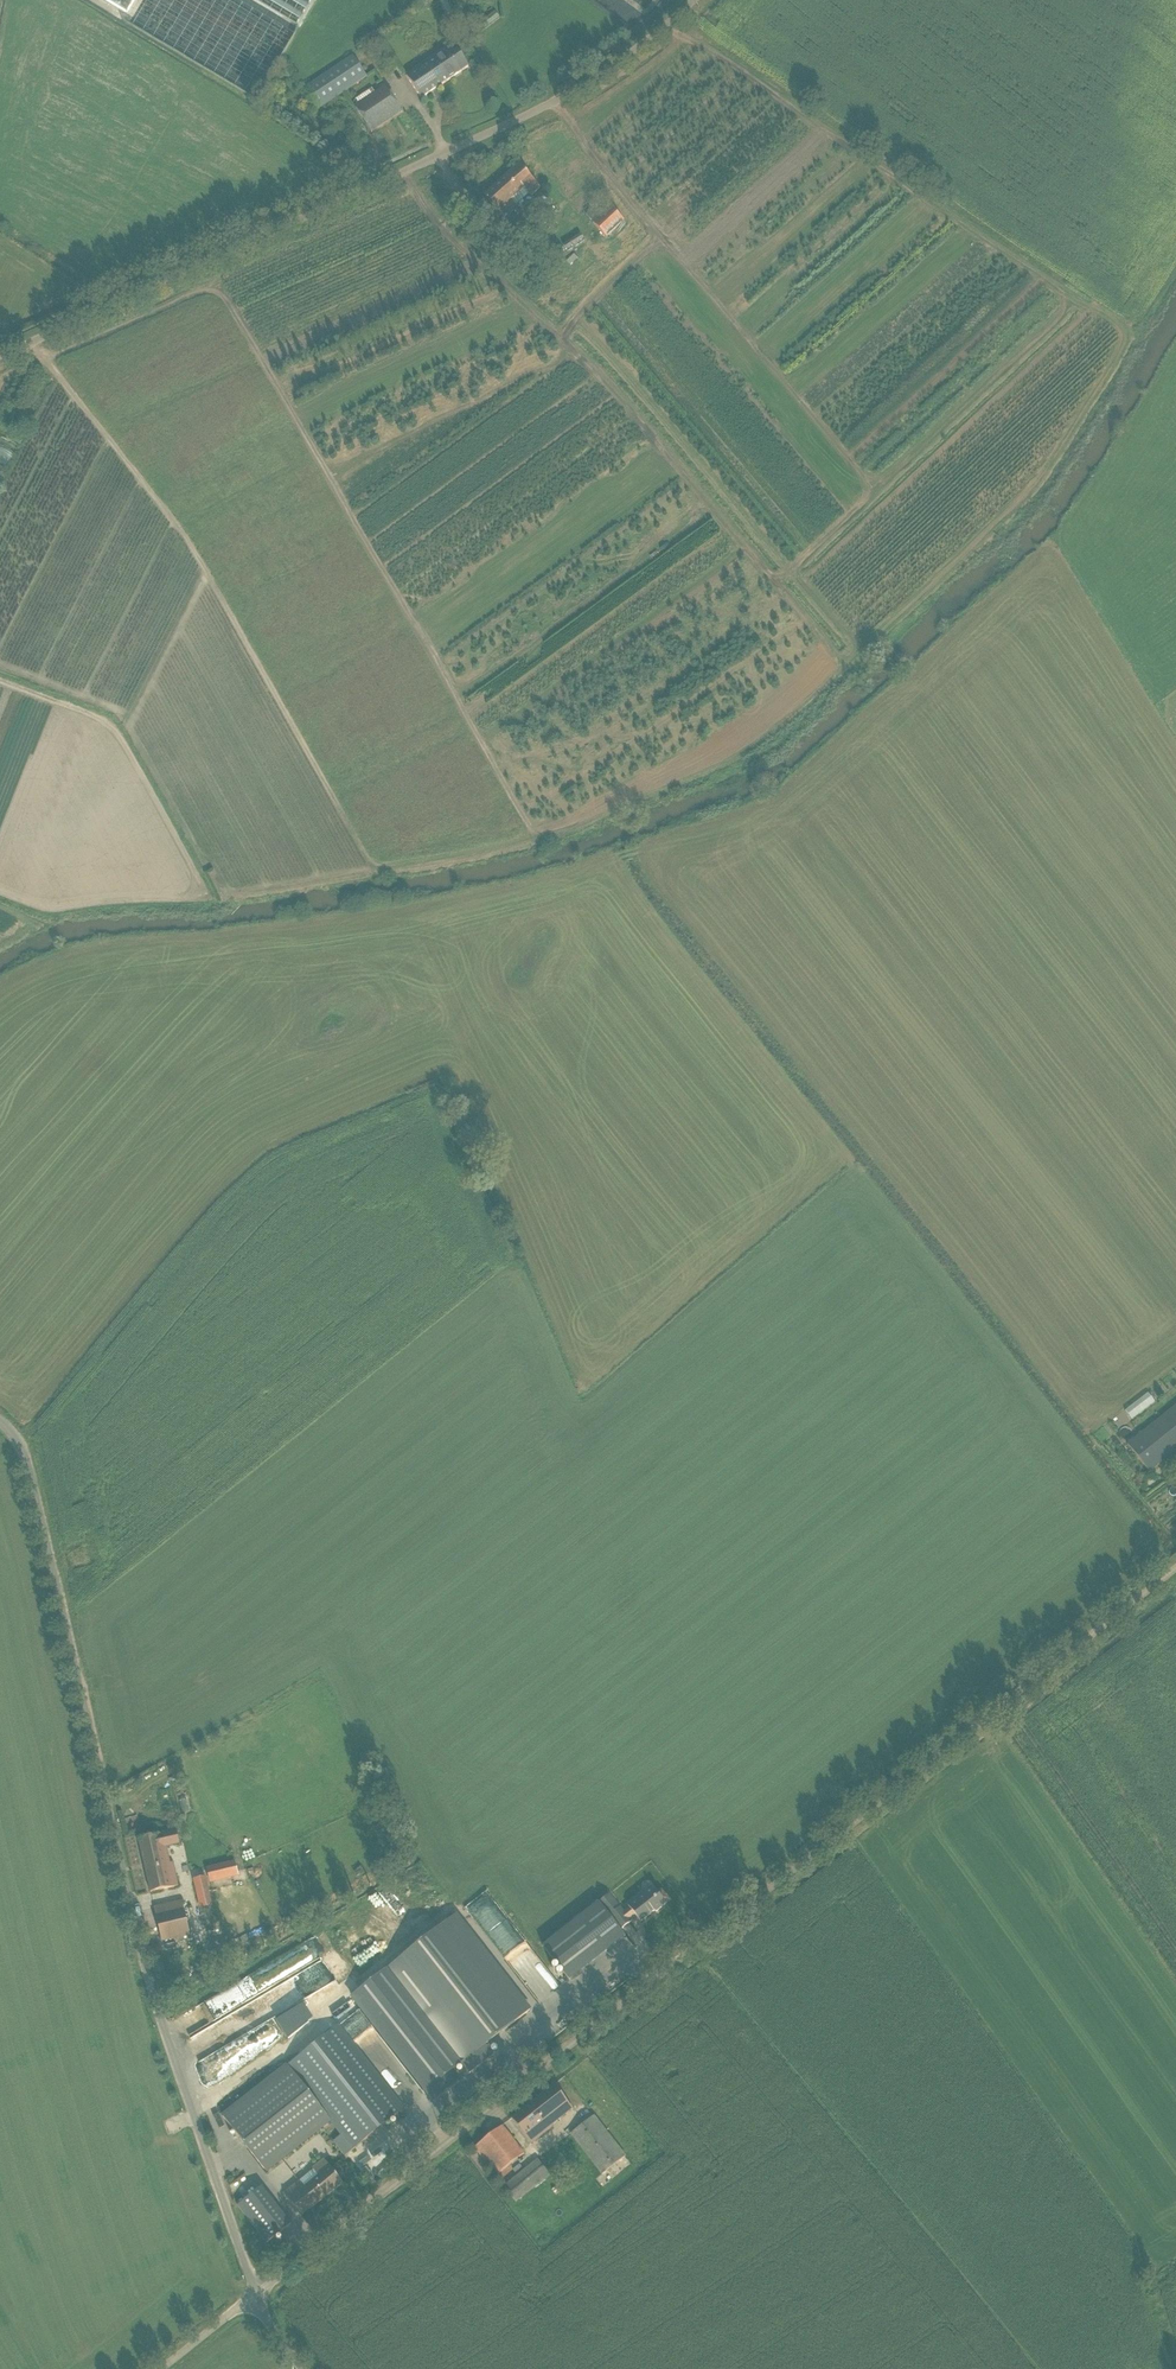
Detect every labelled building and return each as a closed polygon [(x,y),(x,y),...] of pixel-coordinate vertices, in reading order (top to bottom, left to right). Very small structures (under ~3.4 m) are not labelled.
[(130,14),(138,0),(107,0),(130,14)] [(300,25),(315,0),(258,0),(300,25)] [(428,57),(445,82),(468,66),(451,42),(441,49),(428,57)] [(353,56),(304,89),(318,109),(344,92),(367,77),(353,56)] [(421,98),(445,82),(428,57),(404,73),(421,98)] [(402,111),(385,86),(374,93),(364,100),(354,107),(371,132),(402,111)] [(502,216),(516,204),(529,192),(531,195),(540,187),(527,173),(519,164),(483,196),(487,200),(487,201),(489,200),(502,216)] [(600,214),(592,222),(606,237),(624,221),(609,206),(600,214)] [(531,216),(515,228),(521,236),(524,234),(528,239),(541,228),(531,216)] [(520,241),(512,230),(504,236),(512,246),(520,241)] [(581,236),(571,242),(574,247),(584,241),(581,236)] [(569,243),(564,246),(567,251),(572,248),(569,243)] [(561,247),(551,254),(554,259),(564,252),(561,247)] [(1152,1394),(1130,1413),(1137,1422),(1159,1403),(1152,1394)] [(1131,1443),(1152,1473),(1175,1456),(1175,1410),(1131,1443)] [(1130,1414),(1121,1419),(1125,1427),(1135,1422),(1130,1414)] [(139,1840),(150,1894),(179,1888),(171,1847),(180,1845),(178,1832),(139,1840)] [(214,1884),(243,1883),(243,1866),(213,1867),(214,1884)] [(199,1881),(204,1913),(217,1911),(213,1879),(199,1881)] [(164,1944),(194,1941),(191,1905),(161,1908),(164,1944)] [(465,1917),(392,1971),(471,2079),(499,2058),(491,2048),(537,2014),(465,1917)] [(248,2011),(188,2044),(201,2066),(260,2033),(248,2011)] [(368,2013),(226,2113),(270,2176),(337,2128),(344,2139),(338,2144),(348,2159),(411,2115),(360,2043),(380,2029),(368,2013)] [(200,2021),(205,2029),(214,2023),(208,2015),(200,2021)] [(549,2040),(548,2033),(540,2034),(541,2041),(549,2040)] [(530,2144),(571,2110),(551,2085),(510,2120),(530,2144)] [(601,2117),(576,2135),(606,2177),(631,2160),(601,2117)] [(530,2158),(509,2128),(479,2150),(500,2180),(530,2158)] [(302,2218),(343,2185),(324,2161),(283,2194),(302,2218)] [(520,2203),(555,2180),(544,2162),(509,2185),(520,2203)] [(272,2246),(297,2228),(268,2188),(243,2207),(272,2246)]
